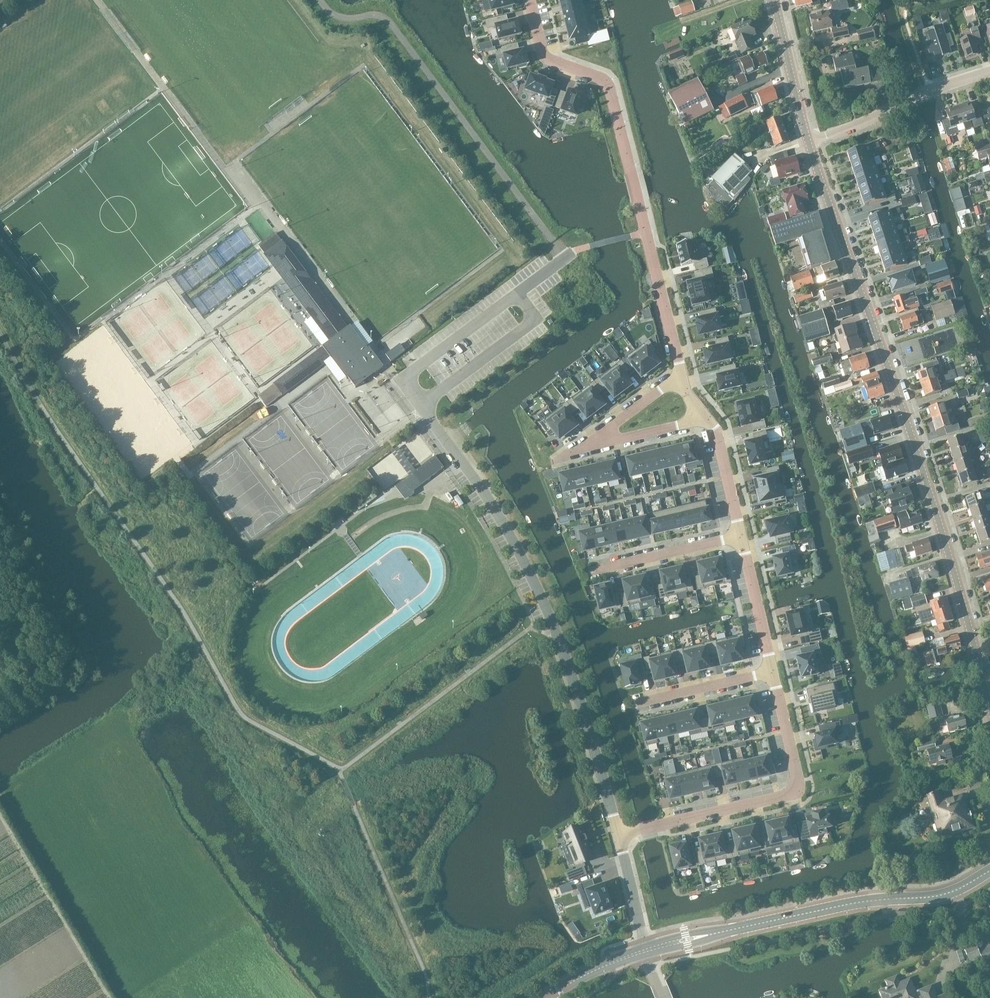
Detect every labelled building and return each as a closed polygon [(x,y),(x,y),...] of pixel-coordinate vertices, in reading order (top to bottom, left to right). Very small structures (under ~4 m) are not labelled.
[(491,10),(491,11),(491,12),(492,11),(504,8),(504,10),(512,8),(511,6),(513,6),(514,6),(513,5),(512,0),(488,0),(491,10)] [(583,0),(560,0),(562,7),(562,9),(584,4),(583,0)] [(586,14),(584,4),(562,9),(562,7),(552,10),(553,14),(563,11),(564,18),(564,19),(586,14)] [(834,39),(848,36),(847,28),(838,29),(837,24),(831,25),(829,12),(810,17),(813,32),(831,28),(834,39)] [(589,24),(586,14),(564,19),(564,20),(565,20),(567,27),(557,29),(558,34),(568,31),(567,29),(589,24)] [(495,26),(498,40),(520,35),(521,35),(521,34),(520,34),(517,21),(517,20),(516,20),(508,22),(506,16),(485,21),(487,28),(495,26)] [(748,38),(755,35),(749,20),(743,22),(741,22),(742,23),(730,28),(741,54),(753,49),(750,41),(749,42),(748,38)] [(589,24),(567,29),(568,31),(570,40),(575,39),(576,45),(588,42),(589,46),(601,43),(599,33),(591,35),(589,24)] [(949,34),(945,36),(941,25),(933,28),(934,31),(927,33),(930,41),(926,42),(929,51),(932,50),(934,56),(942,53),(942,55),(950,53),(948,46),(953,45),(949,34)] [(873,28),(857,32),(859,42),(875,38),(873,28)] [(974,42),(980,41),(977,28),(962,33),(964,38),(960,40),(965,58),(978,54),(974,42)] [(666,49),(681,43),(678,37),(663,43),(666,49)] [(519,68),(527,66),(526,65),(527,64),(528,64),(528,63),(526,55),(526,54),(525,55),(524,55),(523,50),(519,51),(517,45),(501,49),(507,69),(518,66),(519,68)] [(766,67),(765,65),(767,64),(765,59),(766,59),(767,57),(766,54),(764,53),(763,54),(762,53),(749,58),(748,56),(739,60),(746,76),(766,67)] [(848,88),(876,82),(874,68),(856,72),(851,54),(833,58),(836,72),(841,71),(842,75),(845,74),(848,88)] [(530,76),(525,90),(547,98),(545,104),(552,107),(557,91),(551,89),(553,84),(545,81),(545,80),(539,78),(538,79),(530,76)] [(736,79),(739,86),(747,83),(744,76),(736,79)] [(684,125),(713,110),(697,79),(668,94),(684,125)] [(777,100),(775,94),(772,87),(757,93),(751,96),(755,104),(760,102),(762,106),(777,100)] [(561,92),(555,107),(562,110),(561,110),(575,115),(579,106),(582,107),(585,99),(582,97),(583,95),(574,91),(573,92),(568,91),(567,94),(561,92)] [(741,96),(719,107),(725,119),(747,108),(741,96)] [(969,104),(957,107),(964,129),(965,130),(983,125),(978,111),(972,113),(969,104)] [(964,129),(957,107),(946,111),(949,121),(943,123),(947,136),(958,133),(957,131),(964,129)] [(770,135),(784,130),(779,117),(766,122),(770,135)] [(789,142),(784,130),(770,135),(775,147),(789,142)] [(847,152),(851,165),(873,158),(870,150),(879,147),(878,143),(878,142),(875,143),(869,145),(847,152)] [(975,150),(979,160),(987,158),(989,164),(989,145),(975,150)] [(876,151),(879,157),(886,155),(884,149),(876,151)] [(786,151),(778,154),(769,158),(772,166),(775,165),(779,178),(781,178),(782,179),(786,178),(786,176),(799,172),(795,158),(789,160),(786,151)] [(943,153),(945,162),(954,160),(952,151),(943,153)] [(751,179),(747,176),(752,171),(735,154),(711,178),(713,180),(705,189),(725,209),(733,200),(735,201),(751,179)] [(873,158),(851,165),(855,178),(877,171),(886,168),(885,163),(875,166),(873,158)] [(907,166),(909,171),(918,168),(916,163),(907,166)] [(878,173),(856,180),(860,193),(882,186),(879,178),(888,175),(887,170),(878,173)] [(969,178),(970,184),(977,182),(975,176),(969,178)] [(782,191),(783,193),(782,195),(783,199),(785,200),(787,206),(788,205),(791,217),(804,213),(802,205),(801,206),(800,202),(807,200),(803,185),(782,191)] [(882,186),(860,193),(864,206),(895,196),(893,191),(884,194),(882,186)] [(983,200),(974,200),(975,209),(983,209),(983,200)] [(868,218),(872,231),(894,224),(891,216),(900,213),(899,208),(868,218)] [(797,239),(821,232),(823,231),(818,212),(770,227),(775,246),(797,239)] [(784,213),(773,216),(775,224),(787,221),(784,213)] [(894,224),(872,231),(876,244),(898,237),(907,234),(906,229),(896,232),(894,224)] [(830,263),(821,232),(797,239),(806,269),(810,268),(830,263)] [(276,234),(259,247),(265,254),(282,241),(276,234)] [(899,239),(877,246),(881,259),(903,252),(900,244),(909,241),(908,236),(899,239)] [(938,248),(940,242),(933,240),(931,246),(938,248)] [(273,248),(265,254),(271,262),(272,261),(275,264),(273,266),(285,281),(286,280),(289,283),(287,284),(299,300),(300,298),(303,302),(301,303),(315,322),(330,341),(322,347),(323,348),(331,358),(346,378),(346,379),(348,378),(352,383),(355,388),(364,381),(363,380),(371,374),(373,373),(376,372),(380,370),(383,367),(376,357),(369,348),(367,349),(364,344),(358,336),(350,326),(347,328),(345,329),(344,327),(342,325),(343,325),(344,324),(338,316),(332,308),(330,309),(329,308),(328,307),(329,306),(330,305),(324,298),(318,290),(317,291),(315,290),(314,288),(316,287),(313,283),(310,279),(309,279),(302,278),(296,277),(288,266),(280,256),(281,249),(282,242),(282,241),(273,248)] [(690,241),(674,245),(679,264),(691,261),(693,268),(705,265),(703,258),(695,260),(690,241)] [(903,252),(881,259),(885,272),(907,265),(916,262),(914,257),(905,260),(903,252)] [(944,261),(925,266),(931,285),(950,279),(944,261)] [(839,277),(834,263),(813,270),(816,277),(823,275),(825,281),(839,277)] [(694,280),(684,283),(691,306),(708,301),(702,278),(710,276),(708,268),(692,272),(694,280)] [(809,271),(790,278),(794,291),(813,285),(809,271)] [(915,286),(911,271),(887,279),(886,280),(888,284),(889,284),(892,293),(915,286)] [(595,280),(583,289),(587,294),(599,286),(595,280)] [(951,281),(939,285),(942,295),(954,291),(951,281)] [(817,303),(820,310),(834,305),(833,300),(845,296),(841,283),(823,288),(826,300),(817,303)] [(799,304),(813,298),(810,290),(796,296),(799,304)] [(904,296),(893,299),(898,314),(919,308),(916,298),(906,301),(904,296)] [(958,298),(931,306),(936,322),(955,316),(957,322),(964,319),(958,298)] [(834,311),(828,313),(831,323),(838,320),(838,321),(842,320),(842,319),(851,316),(847,303),(833,307),(834,311)] [(693,320),(696,333),(718,328),(714,310),(694,315),(695,319),(693,320)] [(804,337),(828,329),(822,311),(798,318),(804,337)] [(903,330),(923,324),(921,315),(915,317),(914,313),(899,318),(903,330)] [(537,332),(545,327),(543,323),(534,329),(537,332)] [(839,343),(856,337),(855,333),(857,332),(854,324),(835,331),(836,335),(835,335),(834,337),(835,341),(837,342),(838,342),(839,343)] [(830,335),(828,329),(804,337),(805,343),(830,335)] [(705,361),(730,354),(725,340),(727,339),(725,333),(713,336),(714,343),(701,346),(705,361)] [(407,334),(383,351),(391,362),(414,344),(407,334)] [(858,341),(856,337),(839,343),(841,349),(838,350),(839,355),(842,354),(862,348),(859,340),(858,341)] [(635,350),(650,370),(652,369),(653,371),(658,367),(657,365),(659,364),(652,354),(656,350),(649,340),(635,350)] [(621,361),(629,371),(634,368),(641,377),(643,376),(644,377),(649,373),(648,372),(650,370),(635,350),(621,361)] [(318,351),(258,396),(266,407),(293,387),(292,385),(295,382),(296,384),(324,363),(326,361),(318,351)] [(813,367),(832,361),(830,355),(811,361),(813,367)] [(853,373),(868,368),(864,355),(840,363),(842,369),(851,367),(853,373)] [(491,368),(499,361),(496,357),(488,364),(491,368)] [(607,371),(622,391),(631,384),(624,375),(629,371),(621,361),(607,371)] [(717,381),(719,391),(724,390),(724,392),(732,390),(732,388),(740,386),(737,371),(736,372),(734,365),(720,368),(722,375),(717,376),(718,381),(717,381)] [(932,369),(917,374),(921,386),(941,379),(940,376),(939,373),(934,374),(932,369)] [(961,369),(953,372),(955,378),(963,375),(961,369)] [(594,381),(602,392),(607,389),(614,398),(622,391),(607,371),(594,381)] [(876,372),(861,378),(869,399),(884,394),(876,372)] [(941,379),(921,386),(924,397),(940,392),(938,387),(944,385),(943,382),(949,380),(947,374),(940,376),(941,379)] [(825,389),(840,384),(837,376),(822,381),(825,389)] [(597,396),(602,392),(594,381),(588,386),(591,389),(583,395),(583,396),(595,412),(604,405),(597,396)] [(850,381),(833,386),(835,392),(852,386),(850,381)] [(970,389),(954,394),(956,401),(972,396),(970,389)] [(580,392),(566,402),(574,413),(579,409),(586,419),(595,412),(583,396),(583,395),(581,392),(580,392)] [(751,424),(753,431),(765,428),(763,420),(759,421),(754,399),(737,403),(736,403),(736,404),(741,425),(741,426),(742,426),(751,424)] [(553,413),(568,433),(577,426),(570,416),(574,413),(566,402),(553,413)] [(928,409),(932,420),(953,414),(952,410),(953,410),(950,409),(948,402),(944,404),(928,409)] [(954,417),(960,415),(958,409),(953,410),(952,410),(953,414),(932,420),(935,432),(951,427),(949,421),(955,420),(954,417)] [(566,434),(568,433),(553,413),(539,423),(547,434),(552,430),(559,439),(561,438),(562,439),(567,435),(566,434)] [(872,436),(892,429),(888,416),(870,422),(872,427),(869,428),(872,436)] [(981,416),(965,421),(967,428),(978,424),(978,423),(983,422),(981,416)] [(980,443),(985,442),(982,431),(989,428),(988,422),(976,426),(977,431),(980,443)] [(846,453),(867,446),(860,425),(839,432),(846,453)] [(749,457),(751,465),(765,461),(760,440),(767,439),(765,432),(753,434),(754,441),(745,443),(747,450),(747,451),(748,457),(749,457)] [(951,452),(965,448),(972,446),(970,440),(963,442),(962,436),(948,440),(951,452)] [(692,444),(681,447),(685,464),(696,461),(694,451),(692,444)] [(898,444),(877,451),(882,466),(902,459),(898,444)] [(869,446),(857,450),(846,454),(849,465),(873,457),(872,453),(869,446)] [(681,447),(670,449),(674,467),(685,464),(681,447)] [(955,464),(969,460),(969,459),(975,457),(974,452),(967,455),(965,448),(951,452),(955,464)] [(670,449),(659,452),(663,469),(674,467),(670,449)] [(700,450),(694,451),(696,461),(702,460),(700,450)] [(659,452),(648,454),(652,472),(663,469),(659,452)] [(652,472),(648,454),(638,457),(642,474),(652,472)] [(632,481),(631,477),(642,474),(638,457),(634,458),(633,455),(627,457),(627,459),(626,459),(628,466),(622,467),(626,483),(632,481)] [(435,456),(402,481),(408,489),(413,490),(442,469),(444,468),(435,456)] [(886,480),(907,473),(903,459),(887,464),(889,471),(884,473),(886,480)] [(958,475),(980,469),(978,463),(971,465),(969,460),(955,464),(958,475)] [(615,462),(603,465),(607,482),(619,480),(615,462)] [(603,465),(593,467),(597,485),(607,482),(603,465)] [(593,467),(582,470),(586,487),(597,485),(593,467)] [(756,490),(756,491),(778,486),(778,485),(775,475),(779,474),(778,467),(765,470),(767,476),(754,479),(756,490)] [(983,480),(980,469),(958,475),(959,476),(957,477),(959,482),(960,482),(962,487),(983,480)] [(582,470),(571,472),(575,490),(586,487),(582,470)] [(575,490),(571,472),(560,475),(564,492),(575,490)] [(872,483),(854,489),(857,497),(874,491),(872,483)] [(783,484),(778,485),(778,486),(756,491),(757,492),(758,495),(756,495),(757,503),(772,499),(774,506),(786,503),(785,497),(786,496),(783,484)] [(905,511),(905,512),(908,511),(906,505),(912,503),(908,489),(902,491),(900,486),(883,491),(886,499),(889,498),(895,515),(896,515),(896,514),(905,511)] [(984,506),(989,505),(989,498),(982,500),(980,494),(966,498),(966,500),(964,501),(966,506),(968,505),(969,511),(984,506)] [(705,500),(691,504),(695,525),(710,521),(705,500)] [(691,504),(676,507),(681,528),(695,525),(691,504)] [(973,522),(988,517),(984,506),(969,511),(973,522)] [(676,507),(662,510),(667,531),(681,528),(676,507)] [(662,510),(647,514),(652,535),(667,531),(662,510)] [(906,515),(905,512),(905,511),(896,514),(896,515),(895,515),(873,522),(865,525),(869,536),(867,536),(870,545),(879,542),(877,534),(896,528),(894,522),(898,521),(900,529),(922,523),(921,520),(922,519),(920,515),(919,514),(918,511),(906,515)] [(989,529),(989,524),(988,517),(973,522),(977,533),(989,529)] [(645,518),(634,521),(638,538),(649,536),(645,518)] [(766,521),(769,532),(770,532),(771,537),(775,536),(777,545),(791,541),(789,533),(791,532),(788,518),(776,521),(775,519),(766,521)] [(634,521),(623,523),(627,541),(638,538),(634,521)] [(623,523),(612,526),(616,543),(627,541),(623,523)] [(595,548),(590,531),(589,525),(574,529),(577,541),(581,540),(583,551),(595,548)] [(612,526),(601,528),(605,546),(616,543),(612,526)] [(601,528),(590,531),(595,548),(605,546),(601,528)] [(977,533),(977,534),(976,536),(977,539),(979,540),(980,545),(989,542),(989,529),(977,533)] [(916,557),(931,552),(927,539),(912,544),(904,546),(907,554),(914,551),(916,557)] [(794,546),(782,549),(783,556),(773,558),(777,577),(779,577),(779,579),(786,577),(786,575),(792,574),(788,555),(796,553),(794,546)] [(900,549),(876,555),(882,572),(904,566),(900,549)] [(975,556),(980,570),(989,567),(989,552),(975,556)] [(719,559),(708,562),(714,586),(731,582),(728,569),(722,570),(719,559)] [(714,586),(708,562),(697,564),(700,576),(694,577),(697,590),(714,586)] [(922,581),(938,576),(934,563),(906,571),(908,579),(920,576),(922,581)] [(682,568),(671,570),(677,595),(693,591),(690,578),(684,579),(682,568)] [(677,595),(671,570),(660,573),(663,584),(657,586),(660,599),(677,595)] [(644,577),(634,579),(639,604),(656,600),(653,587),(647,588),(644,577)] [(639,604),(634,579),(623,582),(625,593),(620,595),(623,607),(639,604)] [(893,600),(912,595),(908,579),(889,585),(893,600)] [(621,607),(618,594),(611,596),(609,585),(603,587),(602,584),(595,586),(595,588),(594,588),(600,610),(613,607),(614,609),(621,607)] [(924,595),(910,599),(913,608),(926,604),(924,595)] [(920,618),(949,609),(945,598),(929,603),(931,609),(918,613),(920,618)] [(952,621),(949,609),(920,618),(921,624),(935,620),(937,626),(939,632),(949,629),(947,623),(952,621)] [(802,610),(786,613),(791,637),(799,635),(801,645),(821,640),(818,629),(807,632),(802,610)] [(922,631),(903,636),(906,648),(925,643),(922,631)] [(738,641),(728,643),(727,643),(732,663),(743,660),(740,649),(746,647),(743,634),(736,636),(738,641)] [(927,645),(909,650),(915,670),(940,663),(938,656),(946,654),(945,651),(960,647),(957,635),(934,642),(936,649),(928,651),(927,645)] [(727,638),(709,642),(713,655),(718,654),(721,665),(732,663),(727,643),(728,643),(727,638)] [(693,646),(699,671),(709,668),(707,657),(713,655),(709,642),(693,646)] [(818,645),(800,649),(802,656),(796,657),(801,679),(818,675),(814,654),(819,652),(818,645)] [(699,671),(693,646),(676,650),(679,663),(685,662),(688,673),(699,671)] [(679,663),(676,650),(659,654),(660,659),(665,679),(676,676),(673,665),(679,663)] [(628,659),(629,664),(621,666),(626,688),(627,688),(627,689),(633,688),(633,686),(634,686),(634,684),(640,683),(638,673),(644,672),(640,656),(628,659)] [(660,659),(650,661),(649,657),(643,658),(646,671),(651,670),(654,681),(665,679),(660,659)] [(832,658),(834,670),(842,669),(841,657),(832,658)] [(832,693),(835,693),(833,683),(806,690),(808,699),(810,698),(811,703),(809,704),(809,705),(811,704),(813,712),(835,707),(832,693)] [(740,701),(744,718),(755,716),(756,720),(763,719),(760,706),(754,707),(752,698),(740,701)] [(740,701),(730,703),(734,720),(744,718),(740,701)] [(719,706),(724,728),(735,725),(734,720),(730,703),(719,706)] [(940,717),(937,703),(926,706),(929,719),(940,717)] [(710,717),(704,719),(707,732),(724,728),(719,706),(708,708),(710,717)] [(684,714),(688,731),(689,736),(707,732),(704,719),(698,720),(696,711),(684,714)] [(678,734),(688,731),(684,714),(674,716),(678,734)] [(674,716),(663,719),(667,736),(678,734),(674,716)] [(948,733),(965,729),(962,716),(953,718),(953,716),(944,719),(939,720),(940,727),(946,726),(948,733)] [(663,719),(653,721),(657,739),(667,736),(663,719)] [(653,721),(641,724),(641,725),(639,726),(640,732),(643,731),(646,746),(658,743),(657,739),(653,721)] [(813,741),(815,751),(827,748),(827,746),(837,744),(835,735),(841,734),(839,722),(819,727),(820,733),(814,735),(815,740),(813,741)] [(744,728),(732,731),(733,736),(745,733),(744,728)] [(934,741),(916,745),(918,751),(927,749),(927,752),(926,752),(926,754),(928,754),(930,764),(937,762),(937,765),(945,763),(944,760),(952,758),(948,745),(936,749),(934,741)] [(765,758),(754,761),(758,778),(770,775),(768,766),(773,765),(770,752),(764,753),(765,758)] [(743,758),(732,761),(737,783),(748,780),(744,763),(743,758)] [(732,761),(715,765),(718,778),(723,777),(726,786),(737,783),(732,761)] [(758,778),(754,761),(744,763),(748,780),(758,778)] [(715,765),(697,769),(703,791),(714,788),(712,779),(718,778),(715,765)] [(697,769),(687,772),(692,794),(703,791),(697,769)] [(687,772),(676,774),(681,796),(692,794),(687,772)] [(666,792),(667,798),(669,798),(670,799),(681,796),(676,774),(665,777),(668,791),(666,792)] [(939,838),(973,827),(966,803),(963,804),(961,795),(941,801),(938,792),(926,796),(939,838)] [(840,797),(842,806),(850,804),(849,795),(840,797)] [(848,809),(837,812),(840,823),(851,820),(848,809)] [(805,817),(807,822),(798,824),(802,840),(819,835),(818,830),(831,827),(829,817),(823,818),(822,811),(812,813),(812,815),(805,817)] [(788,819),(777,822),(782,846),(799,842),(796,829),(790,830),(788,819)] [(782,846),(777,822),(766,824),(768,836),(763,837),(766,850),(782,846)] [(583,836),(579,827),(563,833),(574,864),(587,859),(584,851),(587,850),(584,841),(586,841),(584,835),(583,836)] [(754,827),(743,829),(749,854),(766,850),(763,837),(757,838),(754,827)] [(749,854),(743,829),(732,832),(735,843),(729,845),(732,858),(749,854)] [(721,835),(710,837),(716,862),(732,858),(729,845),(723,846),(721,835)] [(710,837),(699,840),(702,851),(696,852),(699,866),(716,862),(710,837)] [(680,845),(670,847),(675,869),(690,865),(689,863),(695,862),(692,847),(686,849),(685,845),(680,846),(680,845)] [(612,912),(613,911),(613,910),(612,910),(609,902),(609,901),(608,897),(607,896),(604,888),(604,886),(603,887),(595,890),(593,882),(578,888),(581,896),(587,894),(596,917),(612,911),(612,912)] [(981,959),(983,962),(989,959),(989,941),(976,946),(981,959)] [(969,963),(981,959),(976,946),(975,943),(963,948),(969,963)] [(931,986),(919,991),(920,992),(915,994),(909,979),(902,982),(902,983),(899,985),(896,977),(887,981),(889,988),(880,991),(883,997),(921,997),(922,997),(936,997),(931,986)]
